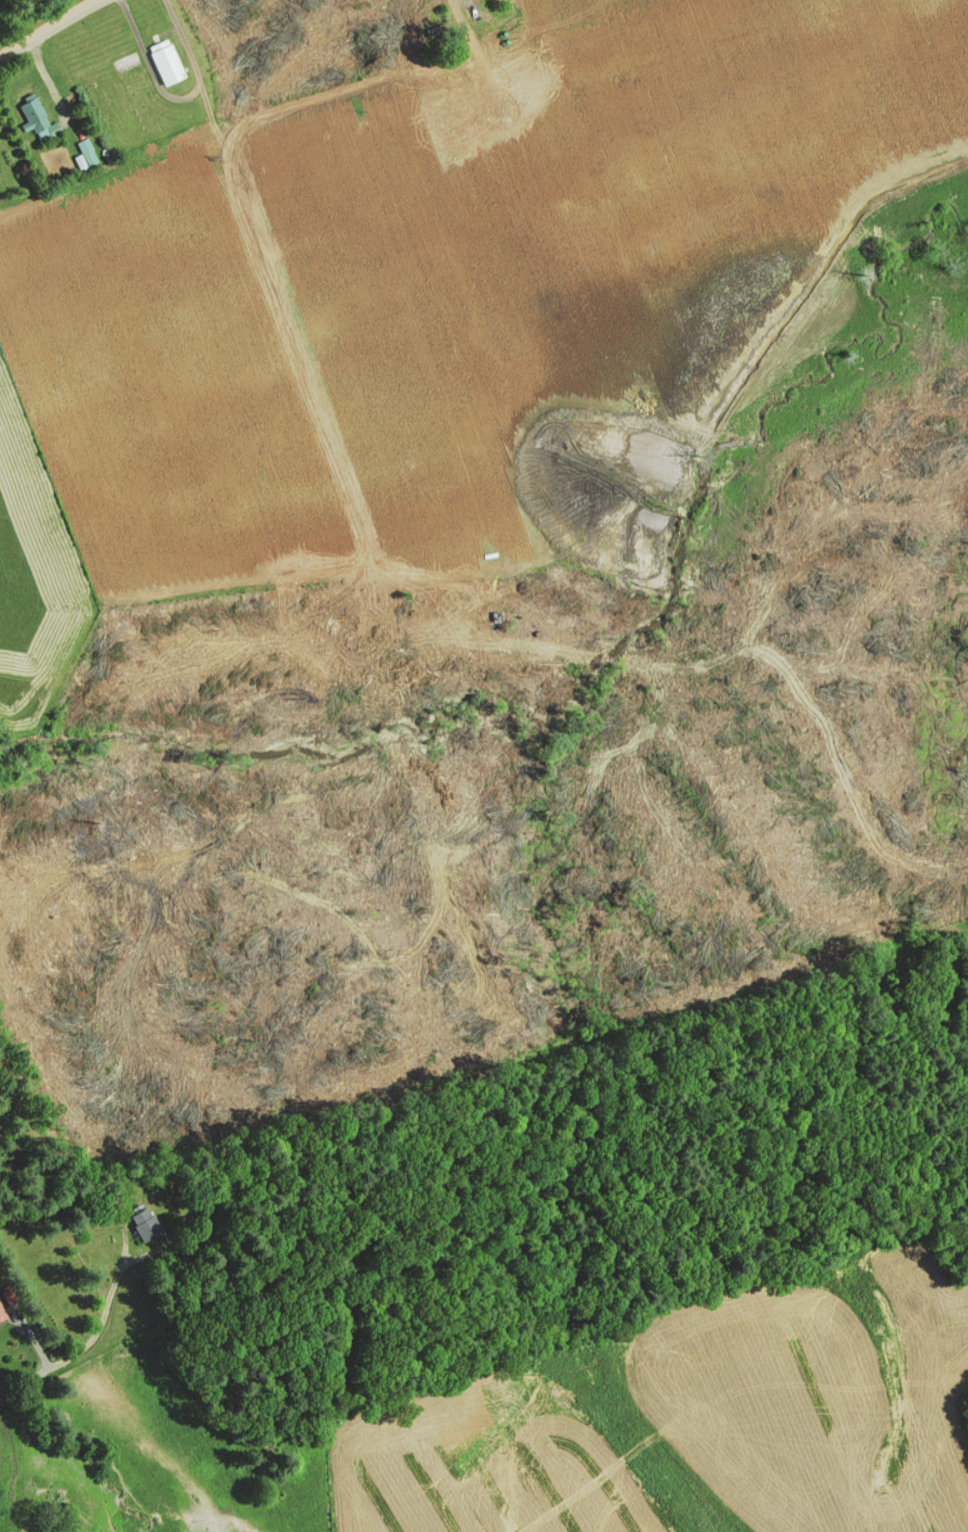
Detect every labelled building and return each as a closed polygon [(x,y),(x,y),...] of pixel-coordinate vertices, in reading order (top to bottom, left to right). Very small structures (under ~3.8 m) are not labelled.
[(136,1239),(153,1230),(137,1200),(120,1209),(136,1239)]
